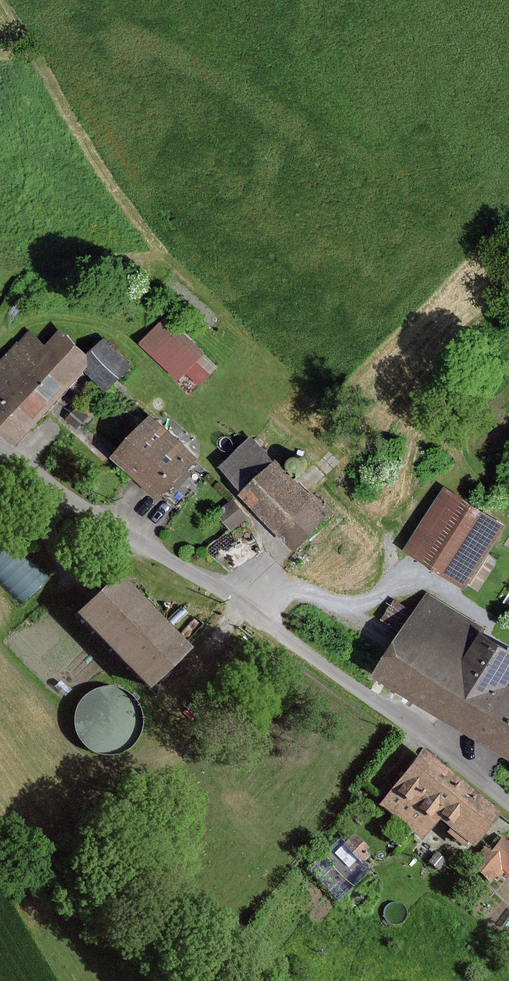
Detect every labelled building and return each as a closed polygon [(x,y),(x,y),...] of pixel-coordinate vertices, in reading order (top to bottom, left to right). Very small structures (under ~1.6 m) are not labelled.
[(217,361),(168,317),(144,343),(193,388),(217,361)] [(35,332),(0,368),(0,419),(18,437),(92,360),(63,332),(50,345),(35,332)] [(131,366),(106,346),(89,367),(113,387),(131,366)] [(198,458),(155,417),(121,452),(164,494),(198,458)] [(312,494),(254,434),(221,466),(300,548),(336,513),(315,491),(312,494)] [(446,474),(405,542),(497,598),(508,579),(508,512),(446,474)] [(0,530),(0,581),(24,603),(50,576),(0,530)] [(183,650),(111,578),(74,615),(145,687),(183,650)] [(429,597),(384,671),(508,748),(508,684),(508,646),(429,597)] [(494,813),(420,755),(381,805),(421,837),(436,817),(470,844),(494,813)] [(504,836),(492,853),(484,847),(471,865),(491,879),(500,867),(508,873),(508,840),(504,836)]
